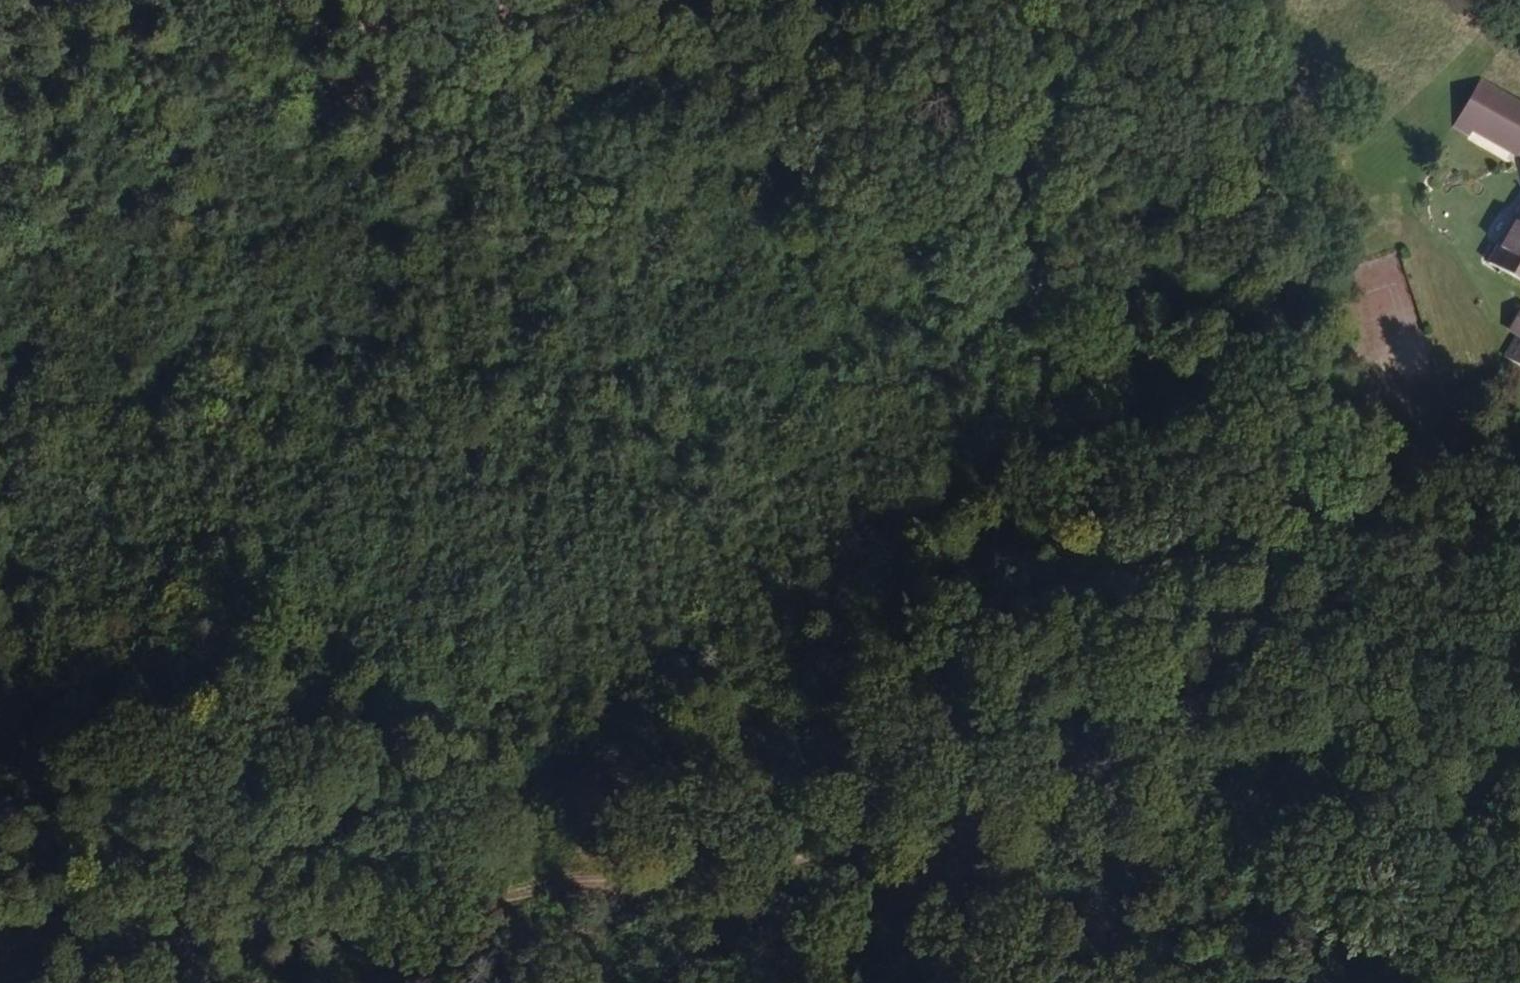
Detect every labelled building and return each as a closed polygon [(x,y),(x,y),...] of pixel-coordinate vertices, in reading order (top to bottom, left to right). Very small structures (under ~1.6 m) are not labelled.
[(1470,82),(1443,127),(1461,137),(1465,130),(1509,155),(1510,153),(1515,155),(1519,174),(1519,111),(1470,82)] [(1519,210),(1519,204),(1515,202),(1504,221),(1512,225),(1519,210)] [(1512,225),(1504,221),(1479,264),(1519,288),(1519,210),(1512,225)] [(1519,337),(1519,336),(1519,304),(1506,328),(1514,333),(1501,355),(1519,366),(1519,337)]
